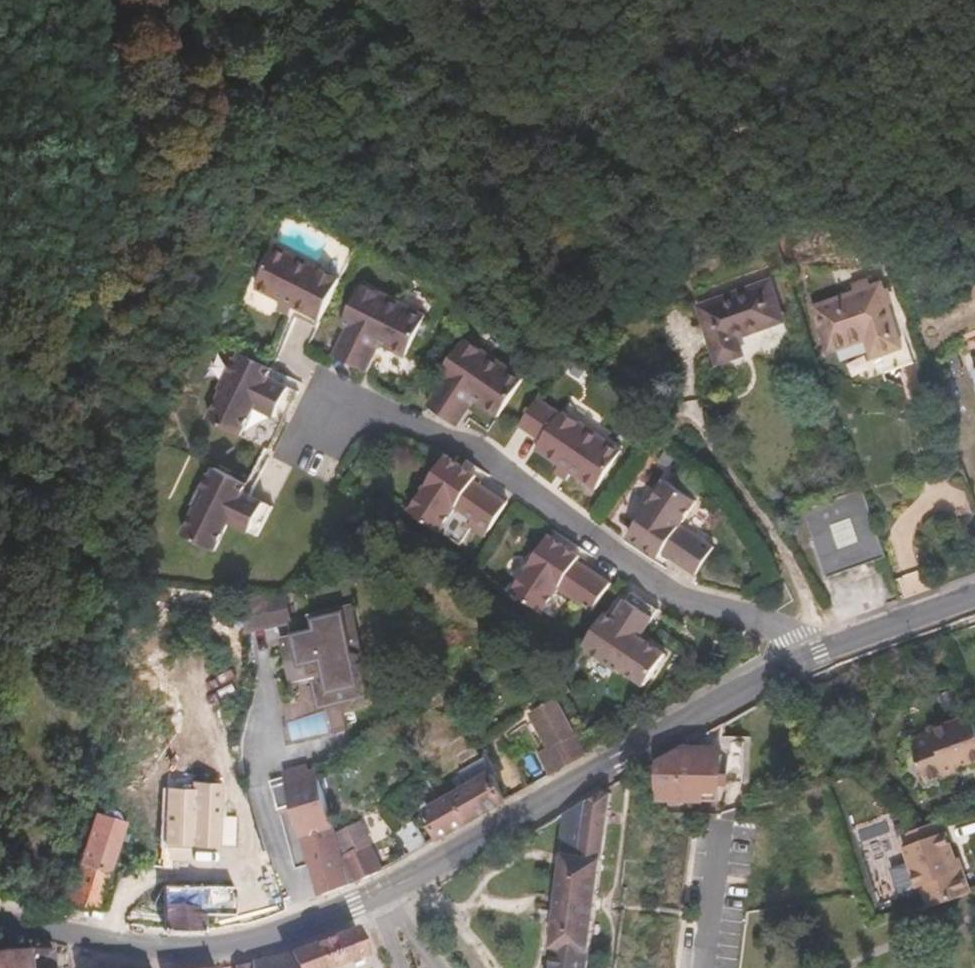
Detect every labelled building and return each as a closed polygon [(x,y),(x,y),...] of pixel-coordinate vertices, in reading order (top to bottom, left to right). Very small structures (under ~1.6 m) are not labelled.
[(678,227),(660,230),(661,239),(679,235),(678,227)] [(317,311),(337,270),(271,239),(251,280),(317,311)] [(960,271),(962,282),(972,280),(970,269),(960,271)] [(428,310),(361,278),(341,319),(348,322),(337,346),(370,361),(381,338),(408,351),(428,310)] [(768,282),(698,307),(719,364),(743,355),(737,338),(782,322),(768,282)] [(879,282),(812,306),(829,353),(866,340),(873,359),(902,348),(886,302),(881,303),(878,292),(882,291),(879,282)] [(882,291),(878,292),(881,303),(886,302),(882,291)] [(542,374),(482,332),(455,369),(461,373),(446,394),(476,415),(491,394),(516,411),(542,374)] [(842,354),(846,366),(867,358),(863,347),(842,354)] [(277,411),(288,380),(267,372),(271,363),(236,350),(233,357),(231,356),(218,389),(221,390),(210,419),(244,432),(256,403),(277,411)] [(540,402),(521,424),(541,441),(535,449),(571,479),(598,447),(562,417),(560,419),(540,402)] [(503,508),(469,486),(472,481),(440,461),(404,517),(437,538),(452,513),(486,535),(503,508)] [(263,528),(275,498),(253,490),(257,480),(222,467),(219,474),(217,473),(196,536),(231,550),(242,520),(263,528)] [(671,484),(628,535),(657,560),(660,556),(691,582),(712,557),(681,531),(700,509),(671,484)] [(828,578),(886,557),(862,489),(804,510),(828,578)] [(577,561),(580,556),(548,535),(512,591),(544,612),(559,588),(593,610),(611,583),(577,561)] [(263,597),(247,596),(246,631),(271,625),(263,597)] [(282,598),(263,597),(271,625),(290,620),(282,598)] [(615,618),(607,613),(587,644),(595,649),(594,651),(649,684),(669,653),(643,636),(655,617),(628,599),(615,618)] [(296,661),(300,681),(318,677),(325,704),(368,694),(362,670),(366,669),(363,657),(366,657),(354,605),(310,616),(315,636),(284,643),(289,663),(296,661)] [(293,683),(300,681),(296,661),(289,663),(293,683)] [(554,773),(589,753),(578,732),(576,733),(559,699),(525,719),(554,773)] [(974,762),(974,723),(973,715),(931,730),(933,734),(911,741),(927,784),(949,775),(948,772),(974,762)] [(724,754),(723,781),(748,782),(750,741),(724,740),(724,754)] [(683,753),(683,747),(660,760),(660,781),(659,800),(722,802),(723,781),(724,754),(683,753)] [(105,764),(97,762),(95,770),(102,772),(105,764)] [(442,837),(507,800),(492,774),(486,764),(438,792),(444,802),(427,811),(442,837)] [(282,818),(296,868),(315,862),(318,872),(324,894),(352,883),(320,775),(313,778),(311,774),(287,781),(297,814),(282,818)] [(191,785),(189,805),(209,805),(210,787),(191,785)] [(612,793),(604,791),(588,800),(583,842),(566,840),(555,929),(595,933),(605,849),(612,793)] [(583,842),(588,800),(569,810),(566,840),(583,842)] [(189,805),(187,834),(207,836),(209,805),(189,805)] [(93,811),(63,900),(95,908),(124,820),(119,818),(116,811),(105,807),(98,812),(93,811)] [(345,856),(357,882),(383,870),(362,822),(340,832),(346,855),(345,856)] [(911,845),(939,835),(935,823),(907,833),(911,845)] [(187,834),(162,831),(161,845),(160,867),(170,867),(171,859),(188,859),(186,842),(187,834)] [(930,908),(972,893),(964,870),(961,872),(946,832),(939,835),(911,845),(904,847),(919,888),(922,887),(930,908)] [(207,836),(187,834),(186,842),(206,844),(207,836)] [(160,867),(161,845),(157,845),(156,855),(151,854),(151,866),(160,867)] [(315,862),(296,868),(318,872),(315,862)] [(162,929),(203,929),(203,908),(214,908),(230,901),(230,892),(226,889),(215,884),(162,884),(162,929)] [(250,963),(250,967),(369,967),(354,928),(289,953),(250,963)] [(595,933),(555,929),(555,931),(554,937),(553,947),(557,947),(555,965),(554,967),(590,967),(595,933)] [(537,963),(555,965),(557,947),(553,947),(554,937),(540,936),(537,963)] [(54,944),(33,939),(21,951),(4,952),(4,949),(1,949),(1,952),(0,952),(0,967),(55,967),(54,944)]
